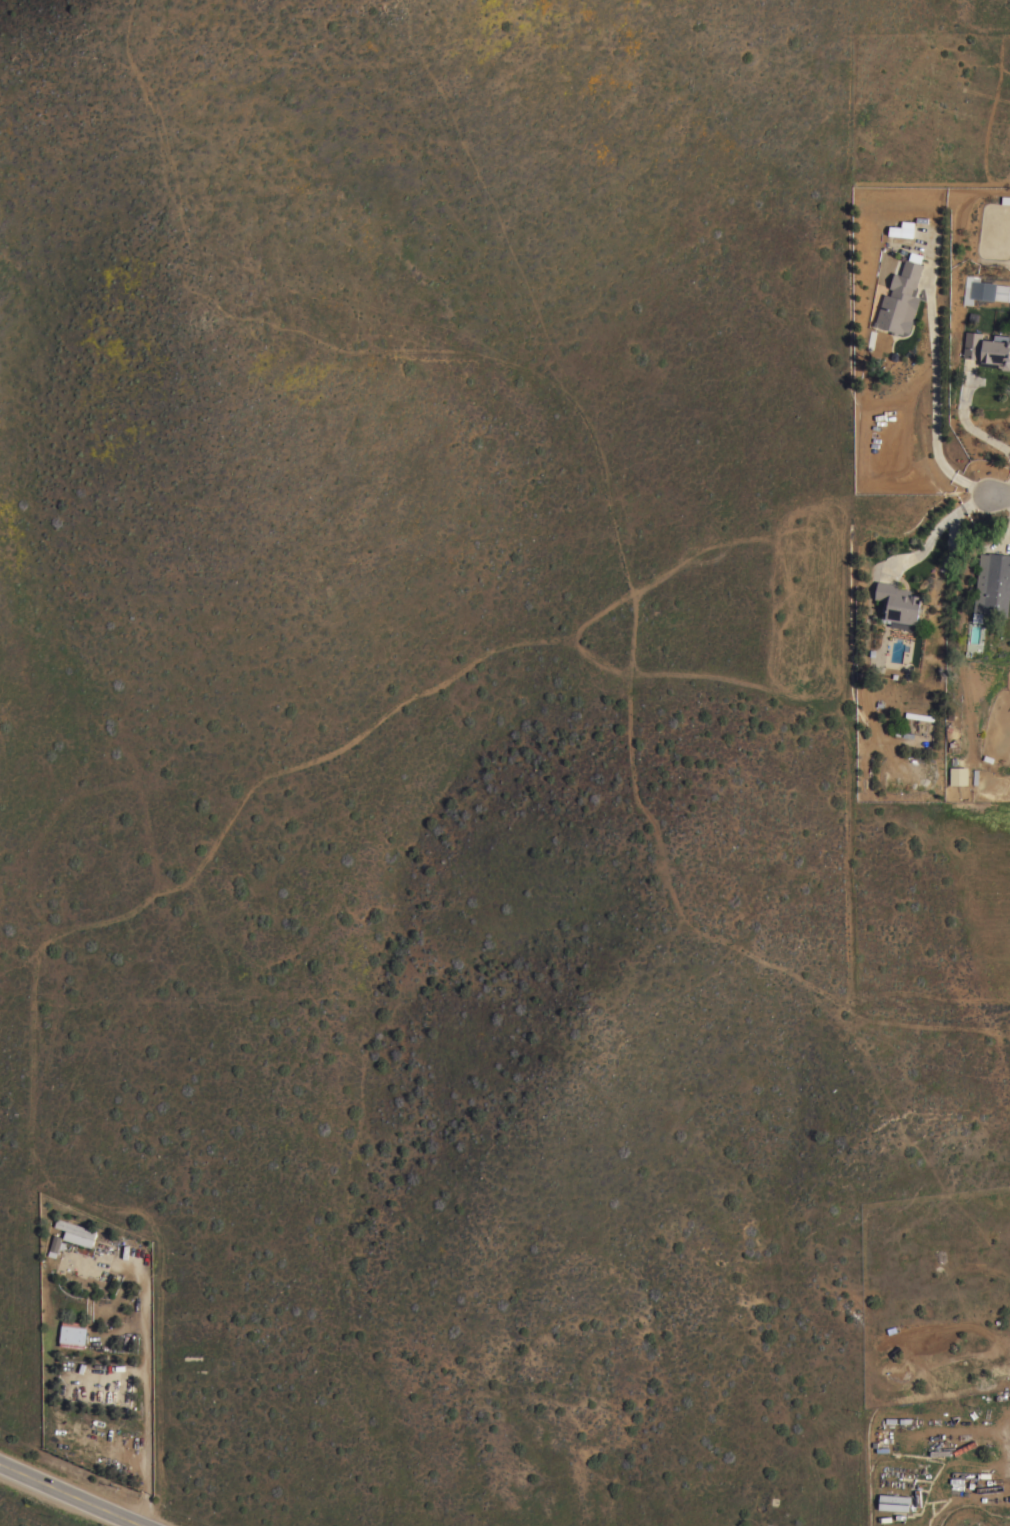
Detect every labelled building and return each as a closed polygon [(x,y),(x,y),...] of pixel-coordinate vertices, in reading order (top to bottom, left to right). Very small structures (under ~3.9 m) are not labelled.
[(913,228),(912,237),(887,234),(888,226),(913,228)] [(915,289),(913,288),(911,294),(920,297),(916,308),(912,320),(913,320),(909,332),(904,330),(903,334),(898,332),(897,335),(890,333),(891,330),(876,325),(876,326),(873,325),(874,320),(875,321),(877,316),(876,315),(876,313),(877,313),(879,307),(878,306),(879,304),(880,304),(884,293),(889,295),(892,288),(889,287),(893,272),(898,274),(900,275),(905,259),(923,264),(915,289)] [(996,285),(1009,286),(1009,288),(1009,301),(994,300),(973,298),(972,306),(962,305),(964,286),(965,275),(980,276),(979,281),(996,283),(996,285)] [(994,334),(1009,336),(1009,348),(1009,356),(1009,369),(1009,370),(1002,369),(1000,367),(980,365),(980,359),(962,357),(965,331),(982,333),(981,339),(993,340),(994,334)] [(988,552),(1009,555),(1009,590),(1007,617),(981,614),(981,613),(973,612),(980,554),(987,555),(988,552)] [(908,628),(889,625),(890,622),(880,621),(883,608),(882,608),(883,600),(874,599),(877,580),(897,584),(896,587),(910,589),(910,593),(911,593),(911,594),(912,594),(913,593),(917,594),(918,595),(919,594),(921,595),(920,605),(922,608),(921,612),(918,614),(917,620),(920,621),(918,632),(907,630),(908,628)] [(935,716),(934,721),(904,716),(905,711),(935,716)] [(950,767),(968,767),(967,784),(949,784),(950,767)] [(91,1246),(63,1238),(66,1230),(53,1226),(56,1218),(66,1221),(66,1219),(70,1220),(70,1222),(96,1230),(93,1239),(91,1246)] [(53,1234),(54,1234),(54,1233),(57,1233),(56,1235),(61,1236),(57,1252),(49,1250),(53,1234)] [(59,1346),(62,1321),(87,1324),(84,1349),(59,1346)] [(908,1496),(877,1494),(876,1509),(908,1511),(908,1496)]
